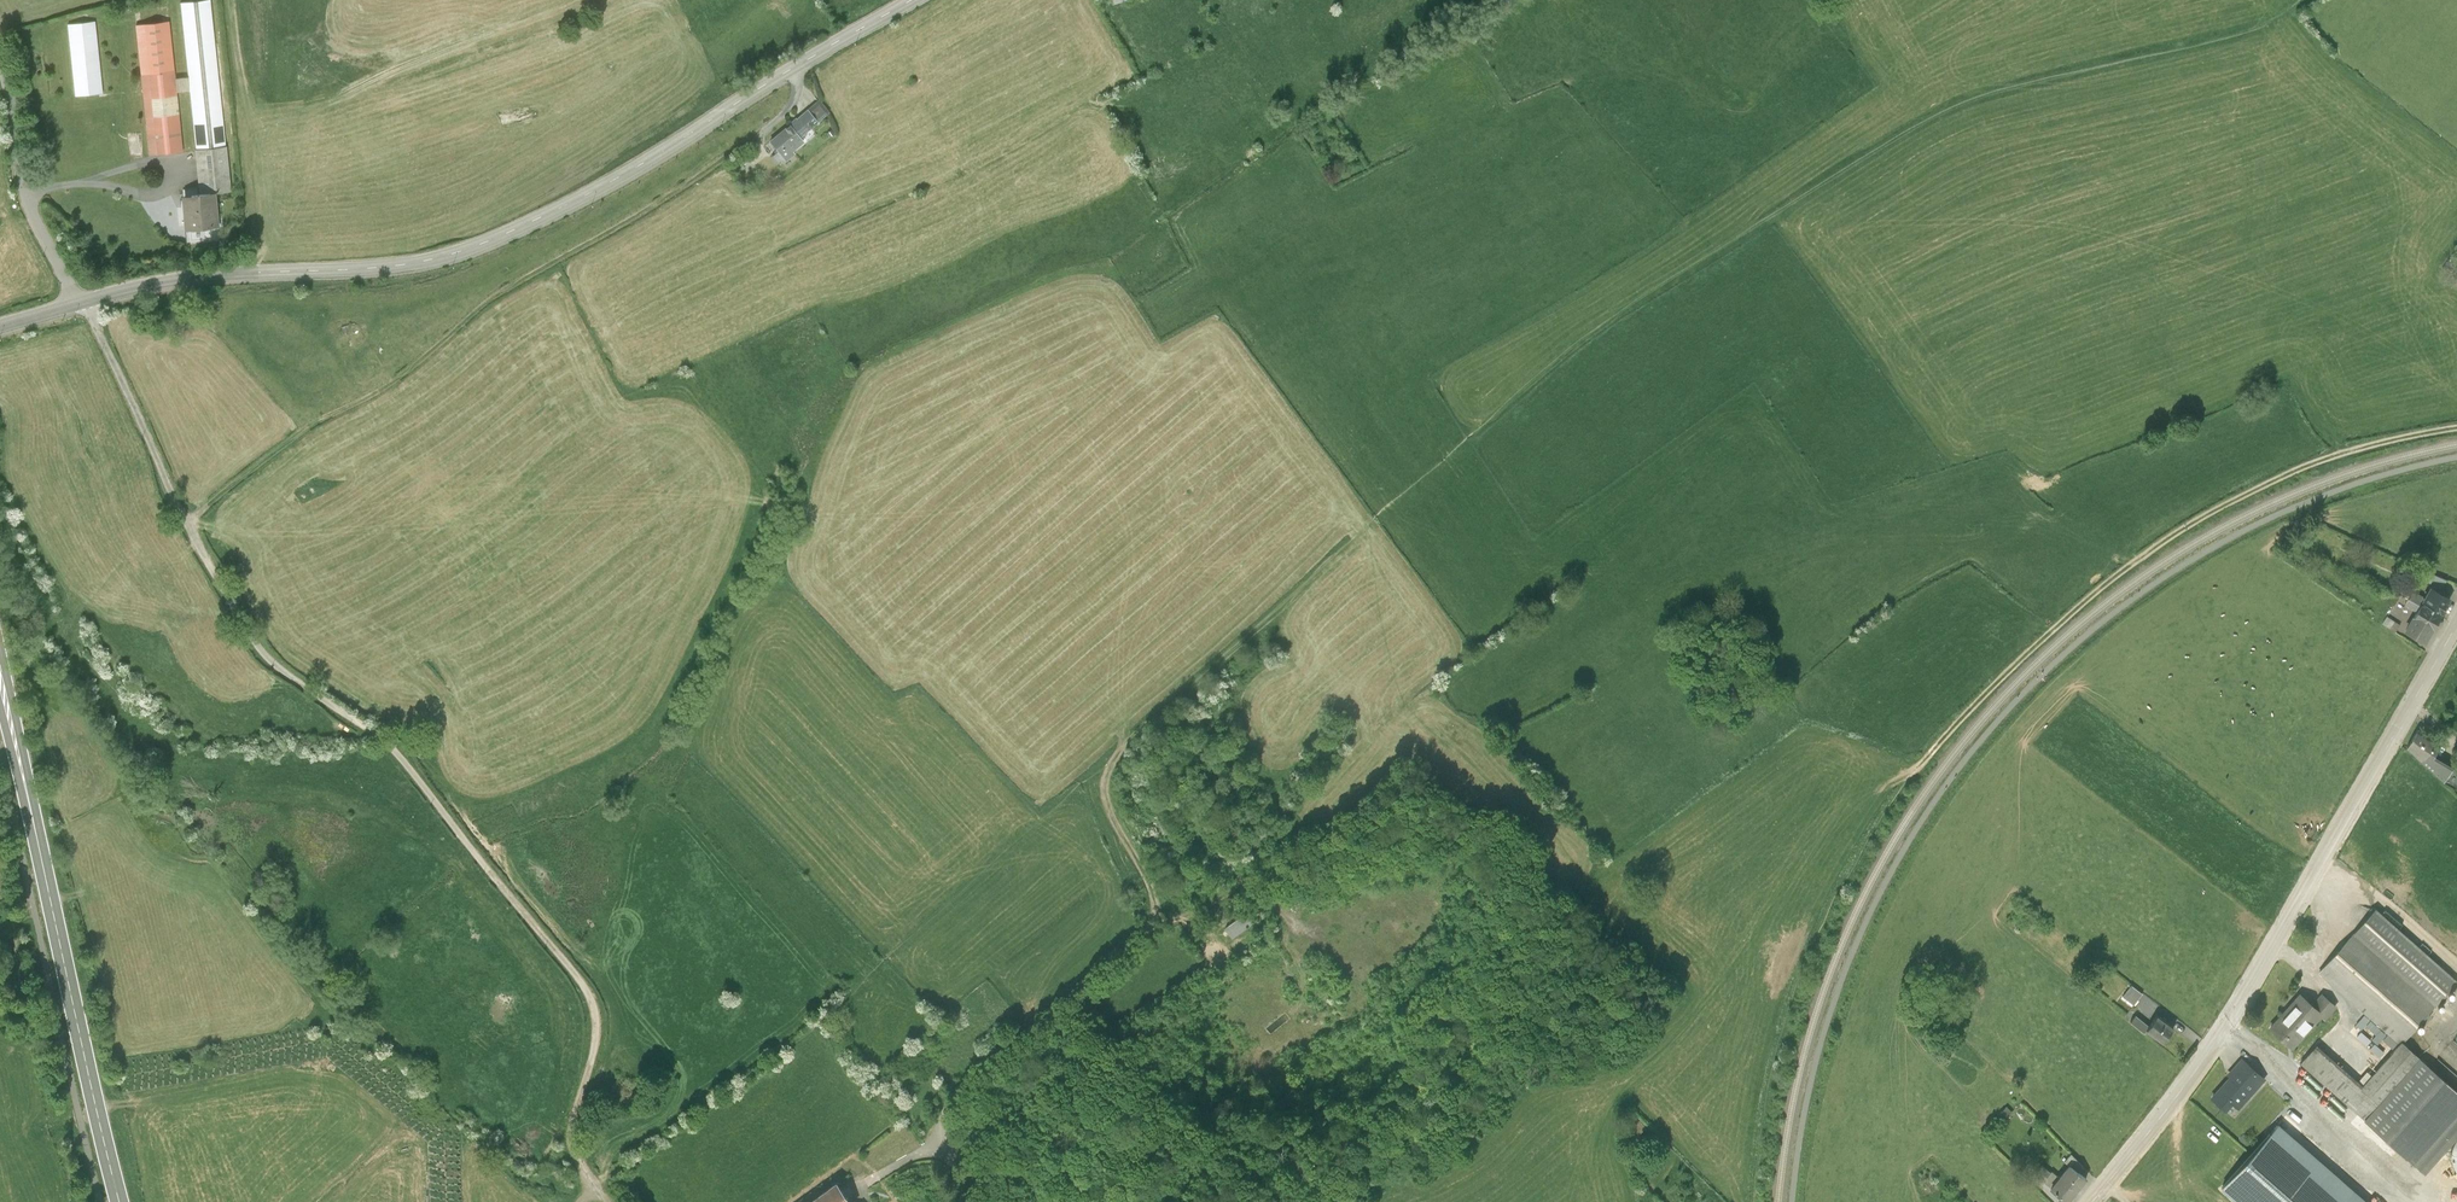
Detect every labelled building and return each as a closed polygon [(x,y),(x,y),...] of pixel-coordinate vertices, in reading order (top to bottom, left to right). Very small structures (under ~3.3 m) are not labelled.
[(197,147),(228,145),(214,0),(187,0),(182,0),(189,72),(175,73),(170,21),(138,24),(151,154),(186,150),(180,95),(192,94),(197,147)] [(98,21),(69,24),(77,93),(105,90),(98,21)] [(777,131),(795,154),(809,144),(803,136),(820,124),(818,120),(825,114),(817,102),(777,131)] [(785,162),(795,154),(777,131),(767,138),(785,162)] [(228,145),(197,147),(201,194),(216,192),(232,191),(228,145)] [(186,228),(219,226),(216,192),(201,194),(183,195),(186,228)] [(219,226),(186,228),(187,243),(220,241),(219,226)]
